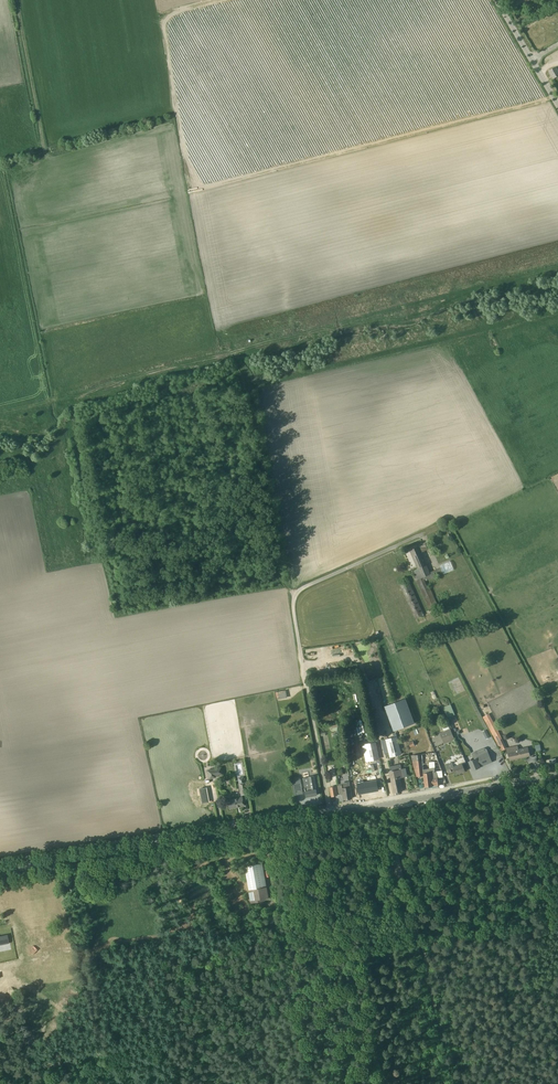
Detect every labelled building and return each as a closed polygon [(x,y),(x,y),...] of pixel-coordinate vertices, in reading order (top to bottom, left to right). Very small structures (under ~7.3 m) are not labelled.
[(530,3),(529,0),(520,0),(512,4),(516,11),(530,3)] [(556,67),(549,71),(554,78),(557,76),(557,71),(556,67)] [(443,573),(441,567),(429,572),(421,552),(428,549),(426,544),(411,550),(418,568),(413,571),(429,610),(438,606),(430,588),(428,589),(424,581),(443,573)] [(408,578),(399,582),(414,618),(423,615),(408,578)] [(384,700),(392,697),(385,676),(371,680),(374,690),(376,690),(377,693),(381,692),(384,700)] [(276,691),(277,699),(287,697),(286,689),(276,691)] [(406,698),(385,706),(394,730),(415,723),(406,698)] [(443,707),(448,717),(449,720),(455,718),(453,715),(455,714),(450,704),(443,707)] [(440,723),(444,731),(450,729),(448,725),(446,726),(445,722),(440,723)] [(455,739),(450,729),(444,731),(440,733),(444,743),(455,739)] [(397,736),(386,739),(390,757),(402,754),(397,736)] [(370,754),(372,760),(379,758),(376,742),(363,745),(366,755),(370,754)] [(520,747),(520,745),(507,748),(510,760),(521,758),(530,756),(530,755),(528,747),(527,748),(526,745),(520,747)] [(476,758),(469,761),(473,770),(492,762),(488,751),(475,756),(476,758)] [(435,752),(411,755),(417,776),(424,776),(425,787),(433,786),(438,785),(437,772),(442,771),(435,752)] [(466,763),(464,756),(457,759),(459,765),(454,767),(453,767),(455,770),(456,774),(465,771),(463,764),(466,763)] [(372,769),(367,770),(367,772),(375,771),(373,763),(371,764),(372,769)] [(453,767),(454,767),(452,763),(446,765),(449,772),(455,770),(453,767)] [(222,774),(222,773),(221,767),(207,770),(208,779),(215,777),(215,775),(222,774)] [(402,769),(390,771),(394,792),(402,791),(399,778),(403,777),(402,769)] [(306,797),(317,795),(314,776),(309,777),(303,778),(305,788),(306,797)] [(358,783),(360,793),(379,789),(377,780),(358,783)] [(303,793),(301,782),(294,784),(296,795),(303,793)] [(342,785),(338,786),(339,793),(343,792),(344,799),(352,798),(350,787),(343,788),(342,785)] [(242,797),(228,800),(230,809),(244,806),(242,797)] [(245,866),(251,902),(262,901),(262,898),(268,897),(262,864),(245,866)] [(0,945),(4,965),(13,964),(8,936),(0,938),(0,945)] [(34,945),(28,949),(32,954),(38,950),(34,945)]
